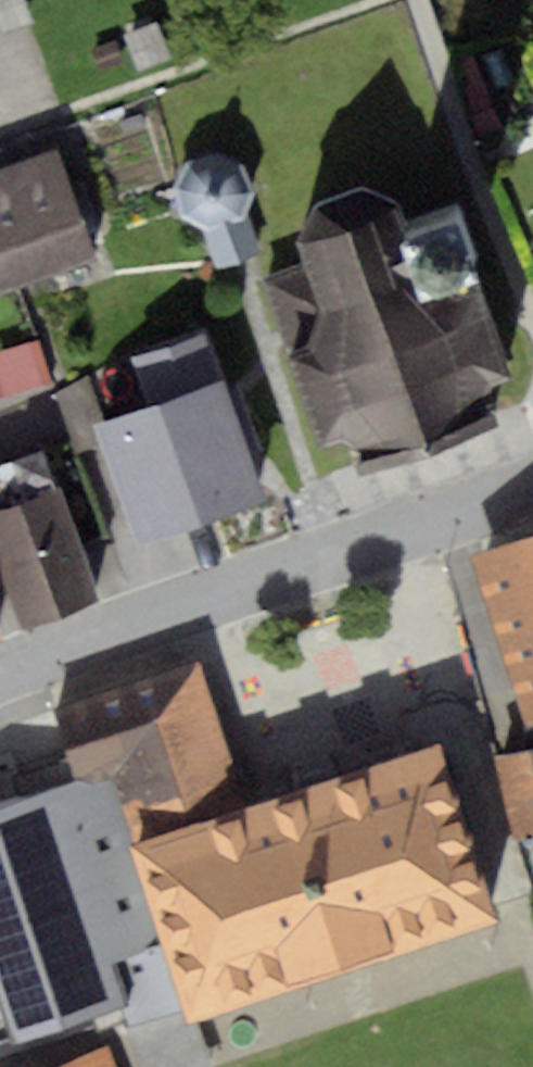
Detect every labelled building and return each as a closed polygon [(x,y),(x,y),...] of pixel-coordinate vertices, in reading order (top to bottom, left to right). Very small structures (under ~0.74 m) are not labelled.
[(0,175),(0,297),(93,263),(55,155),(0,175)] [(236,171),(190,187),(218,265),(264,248),(236,171)] [(482,389),(515,377),(477,285),(453,294),(419,281),(478,260),(460,210),(396,233),(387,212),(297,242),(321,312),(307,348),(287,357),(324,446),(352,437),(363,470),(496,425),(482,389)] [(40,349),(0,360),(12,402),(52,391),(40,349)] [(224,380),(92,424),(130,540),(263,496),(224,380)] [(0,515),(0,548),(26,627),(102,601),(66,493),(0,515)] [(476,557),(527,727),(532,725),(532,540),(476,557)] [(201,666),(48,728),(68,795),(111,783),(127,836),(249,795),(201,666)] [(444,748),(140,846),(195,1017),(500,919),(444,748)] [(502,757),(516,833),(532,830),(532,751),(502,757)] [(0,815),(0,988),(15,1039),(120,1008),(108,967),(161,951),(127,836),(111,783),(68,795),(0,815)] [(82,1066),(120,1066),(116,1055),(82,1066)]
